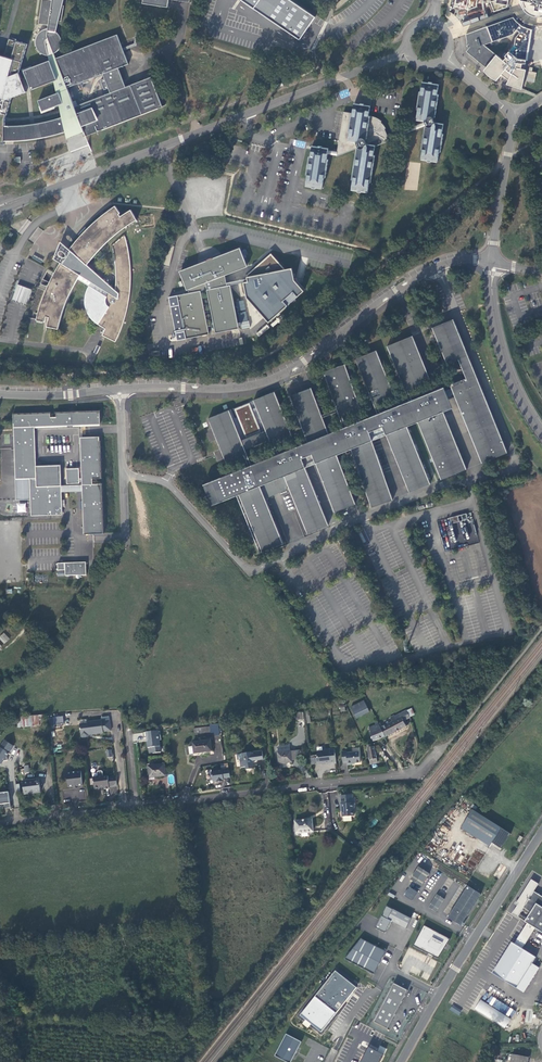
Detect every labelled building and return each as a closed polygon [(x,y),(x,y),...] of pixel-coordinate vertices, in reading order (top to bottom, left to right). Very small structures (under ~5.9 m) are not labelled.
[(163,107),(151,77),(126,87),(118,68),(129,64),(117,35),(56,58),(54,53),(55,53),(56,52),(57,52),(58,51),(59,50),(59,49),(60,49),(60,48),(60,47),(61,47),(61,46),(61,45),(61,44),(62,43),(62,42),(62,41),(61,40),(61,39),(61,38),(60,37),(60,36),(59,35),(59,34),(58,34),(58,33),(57,33),(56,32),(55,32),(55,31),(57,21),(61,22),(64,6),(61,5),(62,0),(53,0),(53,1),(46,0),(44,0),(43,7),(42,7),(42,9),(42,11),(41,22),(39,22),(39,24),(49,25),(49,29),(48,29),(47,29),(46,29),(45,29),(44,30),(43,30),(42,30),(42,31),(41,31),(40,32),(39,33),(39,34),(38,34),(38,35),(37,36),(37,37),(36,38),(36,39),(36,40),(36,41),(36,42),(36,43),(36,44),(36,45),(36,46),(37,47),(37,48),(36,49),(41,54),(42,53),(43,54),(44,54),(45,55),(46,55),(47,55),(48,55),(49,61),(24,71),(31,90),(54,81),(57,93),(38,101),(42,111),(59,105),(61,111),(62,117),(61,117),(59,118),(58,118),(56,119),(55,119),(53,120),(52,120),(51,120),(49,121),(48,121),(46,121),(45,122),(43,122),(42,122),(40,123),(39,123),(37,123),(36,123),(34,124),(33,124),(32,124),(31,124),(30,124),(29,125),(27,125),(26,125),(24,125),(23,125),(21,125),(20,126),(18,126),(17,126),(15,126),(14,126),(12,126),(11,126),(9,126),(8,126),(6,126),(4,126),(3,140),(5,140),(6,140),(8,140),(10,140),(11,140),(13,140),(14,140),(16,140),(18,140),(19,140),(21,140),(22,140),(24,139),(26,139),(27,139),(29,139),(30,139),(32,138),(33,138),(35,138),(37,138),(38,137),(40,137),(41,137),(43,137),(45,136),(46,136),(48,136),(49,135),(51,135),(52,135),(54,134),(56,134),(57,133),(59,133),(60,133),(62,132),(63,132),(65,131),(66,131),(67,131),(68,132),(69,132),(70,132),(71,132),(72,132),(73,132),(74,132),(75,132),(76,132),(77,132),(78,131),(79,131),(83,129),(86,136),(163,107)] [(245,3),(262,15),(299,39),(314,17),(290,0),(241,0),(245,3)] [(450,11),(464,25),(507,7),(509,0),(453,0),(450,11)] [(521,0),(521,1),(521,2),(521,3),(521,4),(522,5),(522,6),(522,7),(523,8),(523,9),(524,9),(524,10),(525,11),(526,12),(527,13),(528,13),(529,14),(530,15),(531,15),(532,16),(533,16),(534,16),(535,17),(536,17),(537,17),(539,17),(540,17),(541,17),(541,0),(521,0)] [(489,76),(497,81),(499,78),(502,74),(509,80),(507,84),(516,87),(521,89),(526,69),(524,69),(525,64),(526,63),(527,60),(532,30),(526,29),(523,27),(519,25),(515,21),(513,18),(504,22),(485,29),(466,35),(466,37),(467,39),(467,40),(467,42),(467,43),(467,44),(467,47),(468,46),(470,48),(467,52),(486,67),(483,70),(489,76)] [(5,120),(11,98),(26,92),(19,73),(27,45),(8,39),(3,56),(0,55),(0,145),(2,145),(3,145),(3,140),(4,126),(5,120)] [(534,83),(536,72),(528,71),(526,81),(534,83)] [(431,116),(431,112),(436,113),(439,95),(437,94),(439,85),(422,82),(421,92),(419,92),(416,110),(418,110),(416,120),(425,121),(425,122),(426,125),(427,126),(427,127),(428,127),(428,128),(429,128),(428,132),(424,131),(421,150),(423,150),(421,160),(437,162),(439,152),(440,153),(443,134),(442,134),(443,124),(435,123),(433,118),(433,117),(432,117),(431,117),(431,116)] [(339,92),(341,98),(349,96),(347,89),(339,92)] [(343,112),(339,140),(337,152),(337,155),(337,156),(344,153),(344,152),(357,147),(358,147),(359,147),(359,148),(360,148),(361,149),(360,153),(356,152),(352,179),(353,180),(351,189),(368,192),(369,182),(371,183),(375,155),(374,155),(375,145),(367,144),(367,143),(380,138),(386,142),(389,141),(389,140),(388,136),(386,132),(386,131),(385,130),(385,129),(386,128),(385,127),(385,126),(384,126),(383,125),(383,124),(382,123),(381,123),(381,122),(382,121),(381,121),(380,120),(379,119),(378,119),(377,118),(376,118),(375,117),(374,117),(373,117),(372,116),(371,116),(369,116),(370,106),(364,105),(364,104),(361,103),(361,104),(354,103),(353,113),(343,112)] [(426,125),(425,122),(388,136),(389,140),(426,125)] [(328,154),(328,150),(328,149),(312,146),(312,148),(310,157),(309,156),(306,175),(308,175),(306,186),(322,188),(324,178),(325,178),(328,159),(327,159),(328,154)] [(55,272),(54,273),(53,277),(51,281),(48,285),(47,290),(45,294),(43,299),(41,303),(40,308),(38,313),(37,317),(37,319),(45,322),(47,316),(50,317),(49,320),(48,325),(47,326),(59,329),(59,327),(60,323),(61,319),(62,315),(64,311),(65,307),(67,303),(68,299),(70,295),(72,291),(74,287),(76,284),(78,280),(78,279),(89,286),(89,287),(88,288),(87,290),(87,291),(86,293),(86,295),(86,297),(85,298),(85,300),(85,302),(85,303),(86,305),(86,307),(86,309),(87,310),(88,312),(88,313),(89,315),(90,316),(91,318),(92,319),(93,320),(95,322),(96,323),(97,324),(98,324),(105,329),(103,333),(106,335),(105,337),(115,342),(116,340),(119,335),(121,329),(123,324),(125,318),(127,312),(128,306),(129,301),(130,295),(131,289),(131,283),(131,277),(131,271),(131,265),(130,259),(129,254),(128,248),(127,242),(125,236),(125,235),(112,246),(113,251),(114,256),(115,261),(116,267),(116,272),(116,277),(116,282),(115,288),(115,290),(87,265),(89,262),(92,259),(95,256),(98,252),(100,249),(104,246),(107,243),(110,240),(113,237),(116,234),(119,232),(123,229),(126,227),(130,224),(133,222),(137,220),(131,210),(127,212),(123,215),(121,216),(119,214),(120,213),(115,206),(113,208),(109,210),(105,213),(101,216),(97,220),(94,223),(90,226),(87,230),(83,233),(80,237),(77,240),(74,244),(71,248),(70,249),(74,253),(66,266),(61,262),(60,264),(57,268),(55,272)] [(228,286),(225,275),(247,266),(240,249),(214,259),(214,258),(213,258),(212,258),(211,258),(210,258),(209,259),(208,259),(207,260),(206,260),(206,261),(207,261),(199,265),(181,272),(188,289),(189,293),(178,295),(179,305),(185,331),(186,339),(209,334),(201,291),(208,290),(216,333),(239,328),(239,325),(241,325),(241,322),(238,323),(231,285),(228,286)] [(270,254),(247,275),(247,282),(243,282),(245,298),(268,322),(304,291),(293,281),(291,268),(284,269),(270,254)] [(185,331),(179,305),(171,306),(176,333),(185,331)] [(455,322),(454,319),(433,328),(434,331),(455,322)] [(467,353),(455,322),(434,331),(446,361),(467,353)] [(413,336),(387,346),(389,349),(414,339),(413,336)] [(467,469),(439,400),(437,394),(435,391),(413,400),(409,390),(404,378),(427,369),(414,339),(389,349),(410,401),(411,405),(414,410),(441,479),(467,469)] [(355,359),(357,362),(378,354),(377,350),(355,359)] [(476,374),(467,353),(446,361),(447,364),(459,360),(466,378),(476,374)] [(431,483),(403,415),(400,409),(399,405),(381,413),(376,402),(395,394),(378,354),(357,362),(378,414),(379,417),(383,426),(408,489),(418,485),(419,488),(431,483)] [(324,372),(325,375),(346,368),(345,364),(324,372)] [(340,417),(342,416),(361,409),(346,368),(325,375),(337,409),(338,412),(340,417)] [(404,378),(409,390),(431,381),(427,369),(404,378)] [(507,452),(476,374),(466,378),(451,385),(452,388),(454,394),(482,463),(507,452)] [(302,426),(309,446),(331,438),(330,437),(329,434),(323,417),(322,415),(311,388),(290,396),(301,423),(302,426)] [(454,394),(452,388),(446,390),(437,394),(439,400),(448,396),(454,394)] [(254,400),(255,403),(276,395),(275,392),(254,400)] [(298,450),(297,447),(279,454),(274,443),(292,436),(290,430),(289,427),(276,395),(255,403),(257,407),(257,410),(265,428),(266,430),(270,440),(277,458),(253,468),(246,450),(242,440),(231,413),(210,422),(217,441),(226,463),(244,455),(249,466),(228,474),(259,549),(282,540),(265,499),(286,490),(283,481),(286,480),(306,530),(327,522),(300,453),(298,450)] [(234,409),(246,439),(249,447),(265,440),(262,432),(261,431),(261,429),(253,411),(252,409),(250,403),(234,409)] [(414,410),(411,405),(400,409),(403,415),(414,410)] [(323,417),(338,412),(337,409),(322,415),(323,417)] [(208,419),(210,422),(231,413),(229,410),(208,419)] [(13,415),(16,479),(30,478),(31,499),(32,516),(63,514),(62,492),(61,486),(61,465),(36,466),(35,431),(28,431),(28,427),(34,427),(67,425),(67,422),(73,422),(73,425),(100,424),(100,411),(56,413),(56,417),(51,417),(50,413),(13,415)] [(383,426),(379,417),(366,423),(369,431),(383,426)] [(385,477),(369,431),(366,423),(365,420),(346,427),(344,428),(345,431),(346,434),(371,504),(392,497),(391,493),(388,494),(382,478),(385,477)] [(270,440),(266,430),(262,432),(265,440),(249,447),(246,439),(242,440),(246,450),(270,440)] [(330,437),(331,438),(331,440),(346,434),(345,431),(330,437)] [(82,485),(84,485),(85,491),(86,534),(103,534),(101,483),(93,484),(93,478),(101,478),(99,436),(85,437),(85,443),(81,444),(82,478),(82,481),(82,485)] [(337,455),(331,440),(331,438),(309,446),(310,449),(316,463),(337,455)] [(354,501),(337,455),(316,463),(333,509),(354,501)] [(79,468),(67,469),(67,484),(80,483),(80,481),(82,481),(82,478),(80,479),(79,468)] [(388,494),(391,493),(385,477),(382,478),(388,494)] [(30,478),(16,479),(17,500),(31,499),(30,478)] [(393,500),(392,497),(371,504),(372,507),(393,500)] [(356,504),(354,501),(333,509),(334,512),(356,504)] [(17,504),(18,513),(26,512),(25,503),(17,504)] [(466,513),(450,517),(452,523),(468,519),(466,513)] [(327,522),(306,530),(308,534),(329,525),(327,522)] [(282,540),(259,549),(260,553),(283,543),(282,540)] [(66,576),(86,575),(86,564),(65,565),(66,576)] [(5,644),(10,639),(4,633),(0,637),(0,639),(5,644)] [(356,718),(369,712),(364,701),(351,707),(356,718)] [(403,720),(410,717),(409,717),(414,715),(411,708),(406,710),(399,714),(401,718),(402,717),(403,720)] [(46,714),(17,717),(18,727),(47,725),(46,714)] [(380,728),(385,737),(406,726),(403,720),(402,717),(401,718),(399,714),(394,716),(394,715),(390,717),(392,722),(381,728),(380,728)] [(63,716),(54,718),(55,725),(64,724),(63,716)] [(103,732),(111,731),(110,721),(102,722),(102,720),(88,722),(87,723),(80,724),(81,736),(83,737),(88,737),(89,735),(88,732),(92,732),(92,734),(103,733),(103,732)] [(210,727),(194,729),(195,733),(211,731),(211,733),(214,732),(215,735),(220,735),(218,724),(210,725),(210,727)] [(379,724),(369,728),(373,742),(384,737),(385,737),(380,728),(381,728),(379,724)] [(158,731),(143,733),(144,738),(147,738),(148,748),(152,747),(153,753),(161,752),(159,740),(161,740),(161,734),(159,735),(158,731)] [(14,746),(5,740),(0,747),(0,763),(1,764),(4,761),(8,760),(7,756),(14,746)] [(189,747),(190,754),(212,751),(210,740),(193,742),(193,746),(189,747)] [(372,747),(367,748),(371,764),(377,763),(375,748),(374,746),(371,747),(372,747)] [(285,763),(292,762),(291,760),(290,751),(290,747),(288,747),(288,749),(278,750),(280,767),(286,767),(285,763)] [(329,764),(336,763),(335,754),(330,754),(330,749),(325,749),(324,751),(317,752),(318,757),(316,757),(317,764),(324,763),(324,764),(329,764)] [(290,751),(291,760),(302,759),(301,750),(290,751)] [(257,760),(264,759),(262,751),(242,754),(243,759),(240,760),(241,768),(246,767),(246,770),(254,769),(253,763),(257,762),(257,760)] [(342,751),(343,763),(347,762),(348,765),(352,764),(360,763),(359,752),(347,753),(346,751),(342,751)] [(166,776),(164,764),(148,766),(150,778),(166,776)] [(224,778),(231,777),(230,770),(226,771),(225,770),(212,772),(212,773),(211,773),(212,780),(213,780),(213,781),(215,782),(224,781),(224,778)] [(79,786),(83,785),(81,771),(67,773),(69,787),(73,787),(79,786)] [(109,787),(117,786),(116,777),(108,778),(108,776),(103,777),(103,772),(102,771),(98,771),(97,772),(98,777),(93,777),(94,789),(95,789),(99,789),(100,788),(100,787),(104,786),(104,789),(109,788),(109,787)] [(25,795),(41,793),(39,779),(23,781),(25,795)] [(1,804),(1,808),(10,807),(8,791),(0,792),(0,804),(1,804)] [(342,812),(342,817),(354,816),(354,809),(355,809),(354,799),(353,799),(353,795),(340,796),(341,804),(340,805),(341,811),(342,812)] [(510,834),(472,810),(463,825),(492,843),(501,849),(501,848),(500,848),(509,834),(510,834)] [(314,829),(313,825),(312,817),(296,820),(298,832),(314,829)] [(489,847),(492,843),(463,825),(460,829),(489,847)] [(429,874),(418,867),(410,880),(421,887),(429,874)] [(538,884),(531,880),(517,903),(515,903),(514,904),(517,906),(512,914),(518,918),(524,908),(529,899),(534,891),(538,884)] [(417,893),(410,888),(404,897),(412,901),(417,893)] [(478,898),(465,890),(455,906),(468,915),(478,898)] [(535,892),(531,900),(529,899),(524,908),(531,912),(525,922),(527,923),(536,929),(541,933),(541,897),(535,892)] [(444,900),(437,895),(428,908),(436,912),(444,900)] [(411,919),(386,907),(376,926),(385,931),(387,927),(388,927),(391,922),(406,929),(411,919)] [(531,912),(524,908),(518,918),(525,922),(531,912)] [(536,929),(527,923),(514,944),(512,943),(492,974),(524,993),(539,968),(532,964),(536,958),(523,949),(536,929)] [(450,939),(424,926),(413,946),(431,955),(440,959),(450,939)] [(373,974),(386,952),(359,936),(346,958),(373,974)] [(356,988),(335,972),(315,998),(336,1014),(356,988)] [(394,984),(374,1022),(387,1029),(407,991),(394,984)] [(474,1011),(506,1027),(511,1017),(511,1018),(515,1010),(497,1001),(494,1007),(479,1000),(474,1011)] [(463,1012),(453,1006),(450,1011),(460,1017),(463,1012)] [(300,1040),(284,1034),(275,1057),(289,1061),(291,1061),(300,1040)] [(366,1046),(360,1061),(378,1061),(384,1048),(380,1046),(377,1051),(366,1046)] [(512,1054),(511,1061),(527,1061),(528,1057),(512,1054)]
